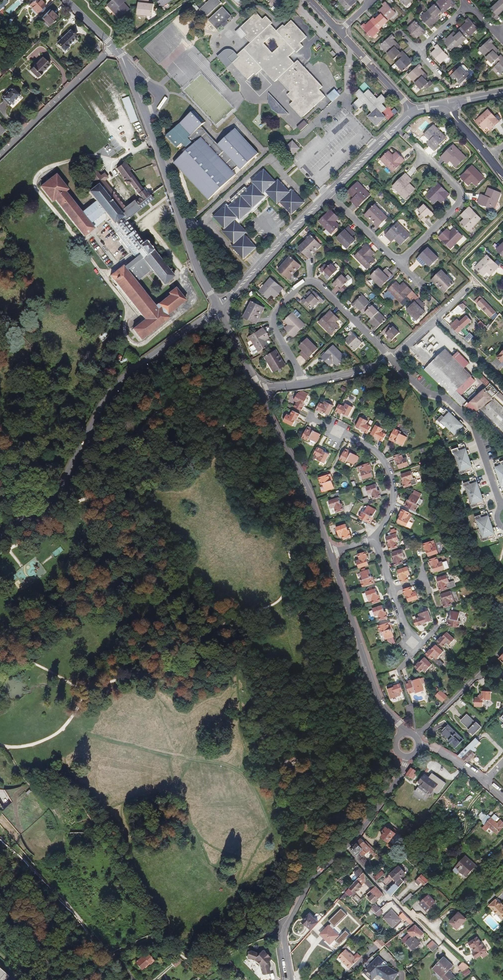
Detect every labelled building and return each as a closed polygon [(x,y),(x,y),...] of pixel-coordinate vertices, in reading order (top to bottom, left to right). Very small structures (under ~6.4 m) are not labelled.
[(0,5),(0,10),(8,2),(6,0),(5,0),(0,5)] [(46,9),(44,7),(45,5),(40,0),(34,0),(29,5),(32,8),(30,9),(35,14),(37,13),(39,15),(46,9)] [(124,2),(122,0),(113,0),(108,5),(120,18),(130,9),(124,2)] [(154,4),(149,3),(146,3),(146,0),(139,0),(137,14),(147,15),(147,12),(153,13),(154,4)] [(221,3),(219,0),(210,0),(199,10),(206,17),(221,3)] [(271,2),(269,4),(272,7),(274,5),(277,9),(285,1),(284,0),(269,0),(271,2)] [(357,2),(355,0),(352,0),(340,0),(339,1),(348,10),(357,2)] [(451,0),(440,0),(438,1),(441,5),(446,10),(451,5),(453,7),(455,5),(451,0)] [(388,20),(396,13),(385,2),(382,4),(384,6),(379,11),(382,13),(388,20)] [(498,2),(491,8),(495,12),(492,15),(496,20),(499,17),(498,15),(501,12),(502,14),(502,8),(498,2)] [(443,13),(446,10),(441,5),(439,7),(435,4),(429,10),(438,19),(441,17),(438,14),(441,11),(443,13)] [(226,20),(231,16),(222,7),(208,20),(217,29),(221,25),(226,20)] [(48,11),(49,10),(48,8),(40,17),(41,18),(42,17),(48,11)] [(49,26),(58,17),(50,9),(49,10),(48,11),(42,17),(41,18),(49,26)] [(438,19),(429,10),(421,17),(431,29),(435,26),(433,24),(438,19)] [(326,96),(319,89),(322,86),(297,59),(294,62),(288,56),(295,50),(296,52),(303,46),(300,43),(306,36),(291,19),(284,26),(283,24),(276,30),(270,24),(272,23),(266,16),(262,19),(256,12),(235,32),(241,39),(244,36),(250,43),(237,55),(239,57),(232,63),(247,79),(254,73),(256,75),(262,69),(274,82),(278,79),(290,92),(287,95),(293,102),(290,105),(302,118),(316,105),(314,104),(320,98),(322,100),(326,96)] [(379,29),(388,20),(382,13),(376,19),(374,17),(371,20),(379,29)] [(470,36),(478,28),(468,18),(465,21),(467,23),(462,27),(469,34),(470,36)] [(372,37),(380,30),(379,29),(371,20),(366,24),(364,23),(361,26),(372,37)] [(426,32),(415,21),(407,28),(416,37),(421,33),(423,35),(426,32)] [(461,44),(467,39),(466,37),(469,34),(462,27),(459,30),(461,32),(458,34),(455,32),(452,35),(461,44)] [(77,37),(70,30),(57,43),(64,50),(69,46),(68,45),(77,37)] [(388,53),(398,44),(393,39),(395,37),(392,34),(380,45),(388,53)] [(461,44),(452,35),(447,39),(445,37),(442,40),(453,51),(457,47),(459,49),(462,46),(461,44)] [(486,57),(496,48),(491,43),(493,41),(490,38),(479,49),(486,57)] [(401,53),(397,49),(400,47),(398,44),(388,53),(394,60),(397,56),(400,59),(405,54),(403,51),(401,53)] [(440,63),(449,56),(438,44),(435,47),(436,49),(431,53),(440,63)] [(502,58),(502,57),(501,55),(499,57),(496,54),(499,51),(496,48),(486,57),(492,63),(496,60),(498,63),(502,58)] [(232,63),(239,57),(237,55),(233,51),(232,51),(231,50),(229,50),(228,50),(227,50),(225,50),(224,51),(223,52),(217,57),(227,68),(232,63)] [(403,71),(414,61),(411,57),(410,59),(405,54),(400,59),(396,63),(403,71)] [(49,64),(42,58),(30,70),(38,77),(42,72),(49,64)] [(502,73),(502,58),(498,63),(495,66),(502,74),(502,73)] [(415,83),(425,73),(421,69),(422,67),(420,64),(408,75),(415,83)] [(461,67),(461,66),(451,75),(454,79),(457,76),(459,79),(458,81),(461,84),(466,79),(470,75),(468,72),(467,73),(466,72),(462,68),(461,67)] [(428,82),(425,79),(428,77),(425,73),(415,83),(421,89),(425,86),(428,89),(433,84),(430,81),(428,82)] [(412,89),(416,93),(420,89),(416,85),(412,89)] [(21,95),(14,87),(3,97),(10,105),(21,95)] [(335,89),(328,96),(333,101),(339,95),(340,95),(335,89)] [(386,108),(381,104),(386,99),(381,95),(377,99),(368,90),(364,94),(360,90),(355,94),(360,98),(355,103),(359,107),(364,103),(372,112),(368,116),(376,126),(386,117),(381,112),(386,108)] [(288,114),(269,93),(269,104),(272,110),(278,114),(288,114)] [(138,121),(129,96),(122,99),(131,123),(138,121)] [(240,169),(255,154),(232,129),(218,142),(215,145),(198,126),(204,121),(192,109),(164,135),(175,147),(180,143),(186,149),(175,159),(177,162),(175,164),(177,166),(179,164),(205,192),(203,195),(205,197),(208,195),(210,197),(234,174),(230,171),(237,165),(240,169)] [(499,122),(488,109),(475,121),(483,130),(487,126),(489,124),(493,128),(499,122)] [(304,120),(299,125),(302,129),(308,124),(304,120)] [(446,138),(433,125),(424,134),(430,140),(432,142),(429,145),(433,150),(446,138)] [(299,146),(293,140),(286,147),(291,153),(293,152),(299,146)] [(466,157),(453,145),(440,157),(445,162),(448,159),(450,161),(456,167),(466,157)] [(295,152),(300,148),(299,146),(293,152),(291,153),(293,155),(295,152)] [(393,172),(405,160),(398,154),(395,157),(393,155),(389,151),(381,159),(393,172)] [(161,174),(155,158),(151,159),(153,164),(155,170),(157,175),(161,174)] [(155,307),(135,283),(151,270),(163,285),(174,277),(145,240),(142,243),(135,235),(135,234),(132,230),(131,230),(125,222),(129,219),(128,219),(153,199),(147,193),(148,192),(145,187),(142,189),(129,171),(123,163),(122,163),(123,164),(116,169),(125,181),(124,182),(127,185),(129,183),(141,198),(135,202),(134,202),(133,201),(125,208),(104,181),(108,178),(104,173),(100,176),(96,171),(89,176),(97,185),(88,192),(95,201),(81,213),(64,192),(67,190),(56,175),(40,187),(52,202),(55,200),(84,236),(93,229),(90,224),(89,223),(91,221),(94,225),(106,216),(113,223),(115,222),(116,224),(112,227),(116,233),(128,249),(132,254),(136,250),(138,253),(142,258),(130,267),(126,271),(123,267),(122,267),(122,266),(110,276),(145,320),(132,329),(141,340),(169,318),(167,315),(185,301),(175,288),(169,293),(170,295),(155,307)] [(485,178),(472,165),(460,177),(467,184),(471,180),(473,182),(476,186),(485,178)] [(263,193),(275,182),(264,169),(251,181),(253,183),(247,189),(245,187),(230,200),(233,203),(229,206),(227,204),(213,217),(225,229),(222,232),(234,244),(231,246),(243,259),(256,247),(244,235),(235,225),(265,196),(263,193)] [(415,190),(409,183),(407,181),(410,178),(406,174),(393,186),(405,199),(415,190)] [(240,225),(270,197),(277,204),(279,202),(270,192),(280,182),(278,179),(275,182),(263,193),(265,196),(235,225),(244,235),(247,232),(240,225)] [(280,182),(270,192),(279,202),(291,214),(304,202),(292,189),(292,190),(291,189),(289,191),(290,192),(280,182)] [(357,207),(370,195),(358,182),(348,191),(354,198),(356,200),(353,203),(357,207)] [(442,195),(446,192),(439,183),(426,195),(438,208),(444,201),(440,197),(442,195)] [(494,209),(501,193),(488,187),(485,195),(484,198),(480,197),(478,203),(494,209)] [(425,217),(429,214),(431,217),(434,214),(425,204),(418,211),(422,214),(419,217),(424,222),(427,219),(425,217)] [(380,226),(388,218),(375,205),(365,215),(369,219),(371,217),(380,226)] [(468,231),(481,219),(469,207),(462,213),(466,217),(464,219),(460,223),(468,231)] [(336,221),(334,220),(338,216),(331,210),(319,221),(332,234),(340,226),(336,221)] [(113,223),(106,216),(94,225),(91,221),(89,223),(90,224),(93,229),(105,219),(112,227),(116,224),(115,222),(113,223)] [(380,226),(371,217),(369,219),(377,228),(380,226)] [(410,235),(397,222),(385,235),(389,239),(392,236),(394,238),(400,245),(410,235)] [(450,249),(463,236),(451,224),(445,231),(448,234),(446,236),(442,240),(450,249)] [(356,241),(352,237),(350,235),(353,232),(349,227),(337,238),(344,245),(343,246),(343,248),(344,250),(347,250),(356,241)] [(307,256),(316,248),(317,250),(322,246),(311,235),(299,248),(307,256)] [(375,261),(371,257),(369,255),(373,251),(367,245),(355,257),(367,269),(375,261)] [(309,258),(317,250),(316,248),(307,256),(309,258)] [(436,260),(433,256),(435,254),(428,248),(416,259),(421,264),(424,261),(426,263),(430,267),(436,260)] [(130,267),(142,258),(138,253),(136,250),(132,254),(135,258),(123,267),(126,271),(130,267)] [(287,278),(295,268),(297,270),(301,266),(290,256),(278,270),(287,278)] [(499,268),(487,256),(475,268),(483,276),(487,273),(489,270),(493,274),(499,268)] [(337,271),(331,264),(328,268),(325,265),(320,270),(323,273),(325,271),(328,274),(325,277),(328,280),(337,271)] [(289,280),(297,270),(295,268),(287,278),(289,280)] [(381,287),(393,276),(388,271),(385,274),(383,272),(379,268),(372,275),(376,279),(374,281),(381,287)] [(454,283),(442,270),(433,278),(442,287),(440,289),(444,293),(454,283)] [(344,285),(348,281),(351,284),(351,278),(348,275),(345,278),(342,275),(332,284),(335,287),(338,284),(341,288),(339,289),(342,292),(347,287),(344,285)] [(277,296),(283,289),(271,278),(259,290),(268,298),(272,294),(273,292),(277,296)] [(442,287),(433,278),(431,280),(440,289),(442,287)] [(397,282),(388,290),(400,303),(408,295),(412,291),(406,285),(402,288),(401,286),(397,282)] [(313,307),(320,301),(322,303),(324,301),(315,291),(313,293),(310,291),(307,294),(310,297),(307,300),(305,298),(302,301),(307,306),(310,303),(313,307)] [(365,306),(369,303),(361,295),(351,305),(354,308),(356,306),(360,311),(365,306)] [(496,312),(480,296),(475,301),(491,318),(496,312)] [(425,313),(421,309),(420,307),(423,304),(418,299),(407,310),(413,317),(415,315),(419,319),(425,313)] [(254,323),(260,312),(262,313),(265,308),(252,301),(244,318),(254,323)] [(460,312),(467,306),(462,302),(454,310),(456,312),(460,312)] [(371,319),(378,312),(372,306),(368,309),(365,306),(360,311),(363,314),(365,312),(371,319)] [(340,327),(336,323),(334,321),(337,317),(331,311),(319,322),(331,335),(340,327)] [(256,324),(262,313),(260,312),(254,323),(256,324)] [(375,331),(386,320),(378,312),(371,319),(369,321),(373,326),(372,328),(375,331)] [(305,325),(292,313),(284,321),(288,325),(290,327),(287,330),(293,337),(305,325)] [(468,325),(472,321),(466,315),(459,322),(457,319),(453,323),(456,325),(452,328),(458,334),(465,327),(468,325)] [(480,337),(489,328),(485,325),(482,328),(477,333),(480,337)] [(390,342),(399,333),(392,327),(389,330),(386,328),(382,333),(385,335),(386,334),(389,337),(387,339),(390,342)] [(264,341),(263,339),(267,336),(262,328),(248,337),(253,345),(250,347),(253,354),(267,346),(264,341)] [(354,350),(362,342),(351,331),(348,334),(350,336),(345,340),(354,350)] [(472,338),(473,337),(470,333),(465,338),(468,342),(470,340),(472,338)] [(306,360),(318,349),(311,342),(309,344),(306,340),(299,347),(303,350),(305,352),(302,355),(306,360)] [(345,357),(333,345),(321,357),(328,363),(331,360),(333,362),(337,366),(345,357)] [(455,358),(446,349),(444,351),(448,355),(436,367),(460,390),(472,376),(455,358)] [(282,367),(276,356),(278,355),(275,350),(263,357),(272,373),(282,367)] [(496,395),(502,402),(502,395),(478,371),(475,375),(487,387),(470,405),(457,393),(460,390),(436,367),(448,355),(444,351),(424,370),(438,384),(452,398),(454,396),(502,443),(502,437),(478,413),(496,395)] [(471,365),(460,354),(455,358),(466,370),(471,365)] [(284,366),(278,355),(276,356),(282,367),(284,366)] [(307,371),(316,363),(313,360),(304,368),(307,371)] [(464,394),(477,381),(472,376),(460,390),(464,394)] [(304,404),(307,398),(309,394),(303,391),(303,393),(300,391),(299,394),(298,394),(294,401),(297,403),(294,407),(302,411),(305,405),(304,404)] [(495,399),(483,412),(502,431),(502,407),(495,399)] [(329,416),(334,406),(325,401),(323,404),(320,403),(316,410),(323,414),(323,413),(329,416)] [(349,417),(354,408),(346,404),(345,407),(339,404),(335,412),(342,415),(343,414),(349,417)] [(461,425),(463,423),(460,420),(459,421),(456,419),(454,417),(455,415),(452,412),(451,414),(449,415),(448,414),(449,413),(447,410),(437,420),(440,423),(442,421),(445,425),(448,428),(450,430),(454,434),(453,435),(456,438),(465,428),(462,426),(461,427),(460,426),(461,425)] [(297,421),(300,415),(293,411),(290,416),(287,414),(284,422),(293,427),(296,420),(297,421)] [(368,434),(372,427),(367,424),(368,421),(361,417),(356,427),(362,430),(362,431),(368,434)] [(387,434),(382,432),(383,429),(376,425),(371,435),(377,437),(376,439),(383,442),(387,434)] [(317,443),(321,434),(314,431),(313,432),(307,429),(302,439),(309,442),(310,439),(310,440),(311,442),(313,444),(315,443),(317,443)] [(407,438),(400,434),(401,432),(395,429),(390,438),(396,441),(396,442),(403,446),(407,438)] [(470,461),(469,458),(468,454),(470,453),(469,449),(466,450),(464,451),(464,449),(465,449),(464,445),(452,449),(453,454),(455,453),(456,458),(457,461),(458,465),(460,470),(458,470),(460,474),(472,470),(471,466),(469,467),(469,465),(471,465),(473,464),(472,460),(470,461)] [(330,454),(324,451),(324,450),(318,447),(314,454),(317,456),(315,459),(325,464),(330,454)] [(355,465),(359,457),(351,453),(351,454),(345,451),(340,460),(347,464),(348,461),(355,465)] [(400,469),(410,465),(407,458),(404,459),(402,453),(394,456),(396,463),(397,462),(400,469)] [(502,464),(502,461),(494,463),(495,467),(498,466),(498,468),(496,469),(493,469),(495,473),(497,472),(499,479),(497,480),(498,484),(501,483),(502,488),(502,464)] [(373,476),(371,470),(372,470),(370,463),(357,467),(359,473),(361,472),(364,480),(373,476)] [(414,479),(411,471),(401,475),(403,481),(402,482),(404,488),(417,484),(416,479),(414,479)] [(335,489),(332,481),(331,481),(329,474),(323,476),(323,475),(318,477),(321,485),(323,484),(326,492),(335,489)] [(485,497),(483,493),(481,494),(480,491),(479,487),(481,487),(480,483),(477,484),(475,484),(475,483),(476,482),(475,479),(463,483),(464,487),(466,486),(467,491),(469,495),(470,498),(471,503),(470,504),(471,507),(484,503),(483,500),(481,500),(480,498),(482,498),(485,497)] [(379,491),(376,484),(366,488),(369,495),(372,494),(374,500),(382,497),(379,490),(379,491)] [(416,512),(419,506),(417,505),(422,494),(416,491),(414,495),(412,493),(408,501),(409,501),(406,507),(416,512)] [(344,511),(342,504),(341,504),(339,498),(329,501),(331,509),(335,508),(336,513),(344,511)] [(373,517),(376,510),(368,506),(364,513),(363,512),(360,518),(366,521),(369,523),(372,517),(373,517)] [(407,527),(413,515),(403,509),(399,516),(400,516),(397,522),(407,527)] [(496,530),(494,526),(492,527),(491,524),(490,520),(492,520),(491,516),(488,517),(487,518),(486,516),(488,515),(487,512),(474,516),(475,520),(477,519),(478,525),(480,528),(481,531),(482,536),(481,537),(482,541),(495,536),(494,533),(492,534),(491,532),(493,531),(496,530)] [(348,530),(346,524),(336,527),(340,537),(343,536),(344,540),(351,537),(349,530),(348,530)] [(398,548),(396,542),(399,541),(397,534),(387,537),(389,543),(388,544),(390,550),(398,548)] [(439,553),(435,543),(432,545),(431,541),(423,544),(426,551),(427,551),(429,557),(439,553)] [(405,558),(402,550),(392,553),(394,559),(393,560),(395,566),(403,564),(402,559),(405,558)] [(369,565),(367,559),(368,559),(366,552),(358,554),(360,560),(356,561),(359,569),(369,565)] [(445,569),(443,561),(439,562),(438,557),(430,560),(432,566),(433,566),(435,572),(445,569)] [(411,575),(408,567),(398,570),(400,577),(399,577),(401,584),(409,581),(408,576),(411,575)] [(371,578),(372,577),(369,570),(360,573),(363,580),(361,581),(363,587),(373,584),(371,578)] [(449,583),(447,575),(437,578),(439,585),(438,585),(440,592),(456,586),(454,581),(449,583)] [(419,599),(416,591),(413,592),(411,587),(403,590),(406,596),(407,596),(409,602),(419,599)] [(381,602),(379,595),(378,595),(376,589),(366,592),(369,602),(372,601),(373,604),(381,602)] [(455,602),(451,592),(441,595),(443,601),(442,601),(445,608),(452,606),(452,602),(455,602)] [(388,618),(386,611),(385,612),(383,605),(373,609),(375,617),(378,616),(380,621),(388,618)] [(432,621),(429,611),(418,614),(420,617),(416,619),(417,620),(413,621),(415,627),(419,626),(426,624),(425,623),(432,621)] [(459,628),(461,622),(458,621),(460,613),(451,611),(449,619),(450,620),(449,626),(459,628)] [(391,629),(389,623),(379,626),(381,633),(383,632),(385,640),(394,637),(392,629),(391,629)] [(455,640),(447,632),(443,637),(442,637),(437,642),(443,647),(447,643),(449,646),(455,640)] [(437,660),(444,652),(436,645),(431,650),(431,649),(426,654),(432,660),(434,658),(437,660)] [(425,672),(432,664),(425,657),(420,663),(419,662),(415,667),(421,673),(423,670),(425,672)] [(389,672),(390,678),(397,677),(395,670),(389,672)] [(420,679),(420,678),(412,681),(413,682),(406,684),(410,694),(416,692),(417,694),(424,691),(422,684),(425,683),(423,678),(420,679)] [(401,696),(400,693),(403,692),(401,684),(394,686),(394,687),(388,689),(391,699),(401,696)] [(447,696),(441,690),(439,693),(436,696),(442,702),(447,696)] [(491,700),(491,692),(482,691),(482,695),(479,698),(475,698),(475,706),(483,707),(484,702),(486,700),(491,700)] [(482,727),(477,723),(476,724),(467,715),(461,721),(470,730),(469,731),(471,733),(470,734),(472,735),(473,736),(482,727)] [(464,740),(449,725),(446,728),(442,732),(443,733),(449,739),(448,740),(450,742),(455,748),(464,740)] [(476,750),(476,749),(481,743),(476,738),(471,743),(458,755),(458,756),(468,762),(476,755),(474,753),(476,750)] [(407,775),(411,778),(414,773),(416,771),(412,768),(407,775)] [(415,792),(424,798),(429,791),(432,793),(434,791),(438,794),(446,783),(432,773),(429,777),(425,774),(419,783),(421,784),(415,792)] [(48,809),(26,784),(21,786),(18,787),(15,788),(11,789),(6,790),(4,790),(3,790),(11,802),(4,810),(0,804),(0,826),(18,847),(22,843),(21,840),(19,835),(20,835),(48,809)] [(502,828),(502,822),(501,820),(498,823),(488,815),(482,821),(481,822),(485,825),(482,828),(486,831),(489,827),(497,834),(502,828)] [(389,842),(396,833),(392,830),(390,829),(389,830),(386,827),(383,831),(385,832),(382,837),(389,842)] [(361,860),(364,865),(368,862),(359,852),(363,849),(364,850),(363,851),(365,854),(367,853),(368,854),(369,852),(371,855),(373,853),(376,856),(377,855),(372,849),(373,848),(366,841),(365,842),(361,838),(360,839),(357,842),(351,848),(358,854),(359,856),(358,856),(358,857),(361,860)] [(468,875),(476,866),(466,856),(456,867),(464,874),(465,872),(468,875)] [(406,873),(399,866),(390,874),(397,881),(401,877),(406,873)] [(347,891),(364,872),(360,867),(357,869),(353,872),(354,873),(350,876),(354,880),(351,883),(345,889),(347,891)] [(374,884),(364,872),(347,891),(342,896),(345,898),(348,895),(350,896),(351,895),(353,896),(362,886),(361,884),(364,881),(365,882),(371,889),(374,884)] [(397,881),(390,874),(389,875),(394,881),(386,891),(387,892),(394,884),(396,884),(397,884),(399,887),(404,881),(401,877),(397,881)] [(430,880),(422,874),(415,881),(419,885),(423,881),(426,884),(430,880)] [(387,892),(391,896),(399,887),(397,884),(396,884),(394,884),(387,892)] [(375,903),(384,895),(376,886),(372,890),(366,895),(375,903)] [(486,904),(497,894),(494,892),(484,901),(486,904)] [(402,905),(404,904),(413,895),(411,893),(402,901),(400,903),(402,905)] [(356,894),(353,897),(358,902),(361,899),(356,894)] [(436,902),(429,895),(420,903),(422,906),(423,905),(427,910),(436,902)] [(489,905),(502,920),(502,919),(502,905),(502,903),(501,904),(496,899),(489,905)] [(381,909),(376,905),(371,909),(375,914),(381,909)] [(331,924),(329,926),(321,934),(331,944),(335,939),(336,940),(336,941),(340,944),(350,934),(346,930),(340,937),(339,936),(339,935),(333,929),(347,915),(341,909),(329,922),(331,924)] [(393,927),(401,919),(392,911),(384,918),(393,927)] [(411,925),(414,923),(409,918),(403,912),(400,915),(405,921),(406,920),(411,925)] [(467,919),(459,912),(450,922),(457,929),(467,919)] [(313,929),(319,922),(310,914),(303,922),(308,926),(308,925),(313,929)] [(393,927),(395,929),(402,921),(401,919),(393,927)] [(424,933),(416,925),(408,931),(410,933),(402,940),(405,944),(406,942),(414,950),(420,944),(414,937),(416,935),(420,935),(420,936),(424,933)] [(486,952),(487,951),(477,937),(468,943),(472,948),(473,948),(475,951),(472,954),(476,959),(481,955),(483,958),(484,957),(488,954),(486,952)] [(381,949),(385,945),(379,939),(374,943),(381,949)] [(439,946),(433,941),(428,946),(433,951),(439,946)] [(350,968),(361,957),(357,954),(354,957),(350,953),(346,949),(339,957),(343,961),(342,961),(346,965),(347,964),(350,968)] [(262,976),(270,974),(267,963),(271,959),(263,950),(259,953),(259,955),(257,955),(256,953),(250,951),(248,952),(246,957),(247,959),(255,962),(255,963),(256,965),(257,966),(258,966),(259,966),(260,968),(261,970),(261,972),(262,976)] [(135,963),(141,970),(148,963),(149,964),(153,961),(146,953),(135,963)] [(183,961),(177,957),(171,962),(175,967),(183,961)] [(233,965),(226,957),(217,962),(221,968),(224,965),(228,969),(233,965)] [(364,972),(368,977),(370,975),(374,978),(375,978),(376,979),(377,979),(380,979),(381,979),(382,978),(386,979),(391,979),(392,977),(395,979),(398,973),(387,966),(387,965),(386,964),(387,964),(385,961),(384,962),(379,957),(364,972)] [(454,977),(455,977),(449,970),(453,965),(444,957),(439,962),(440,962),(438,965),(437,964),(432,969),(436,972),(437,972),(442,977),(441,978),(443,979),(450,979),(454,977)] [(463,972),(469,967),(464,961),(458,967),(463,972)] [(8,975),(0,968),(0,979),(4,979),(8,975)] [(465,976),(472,971),(469,968),(462,972),(465,976)]
